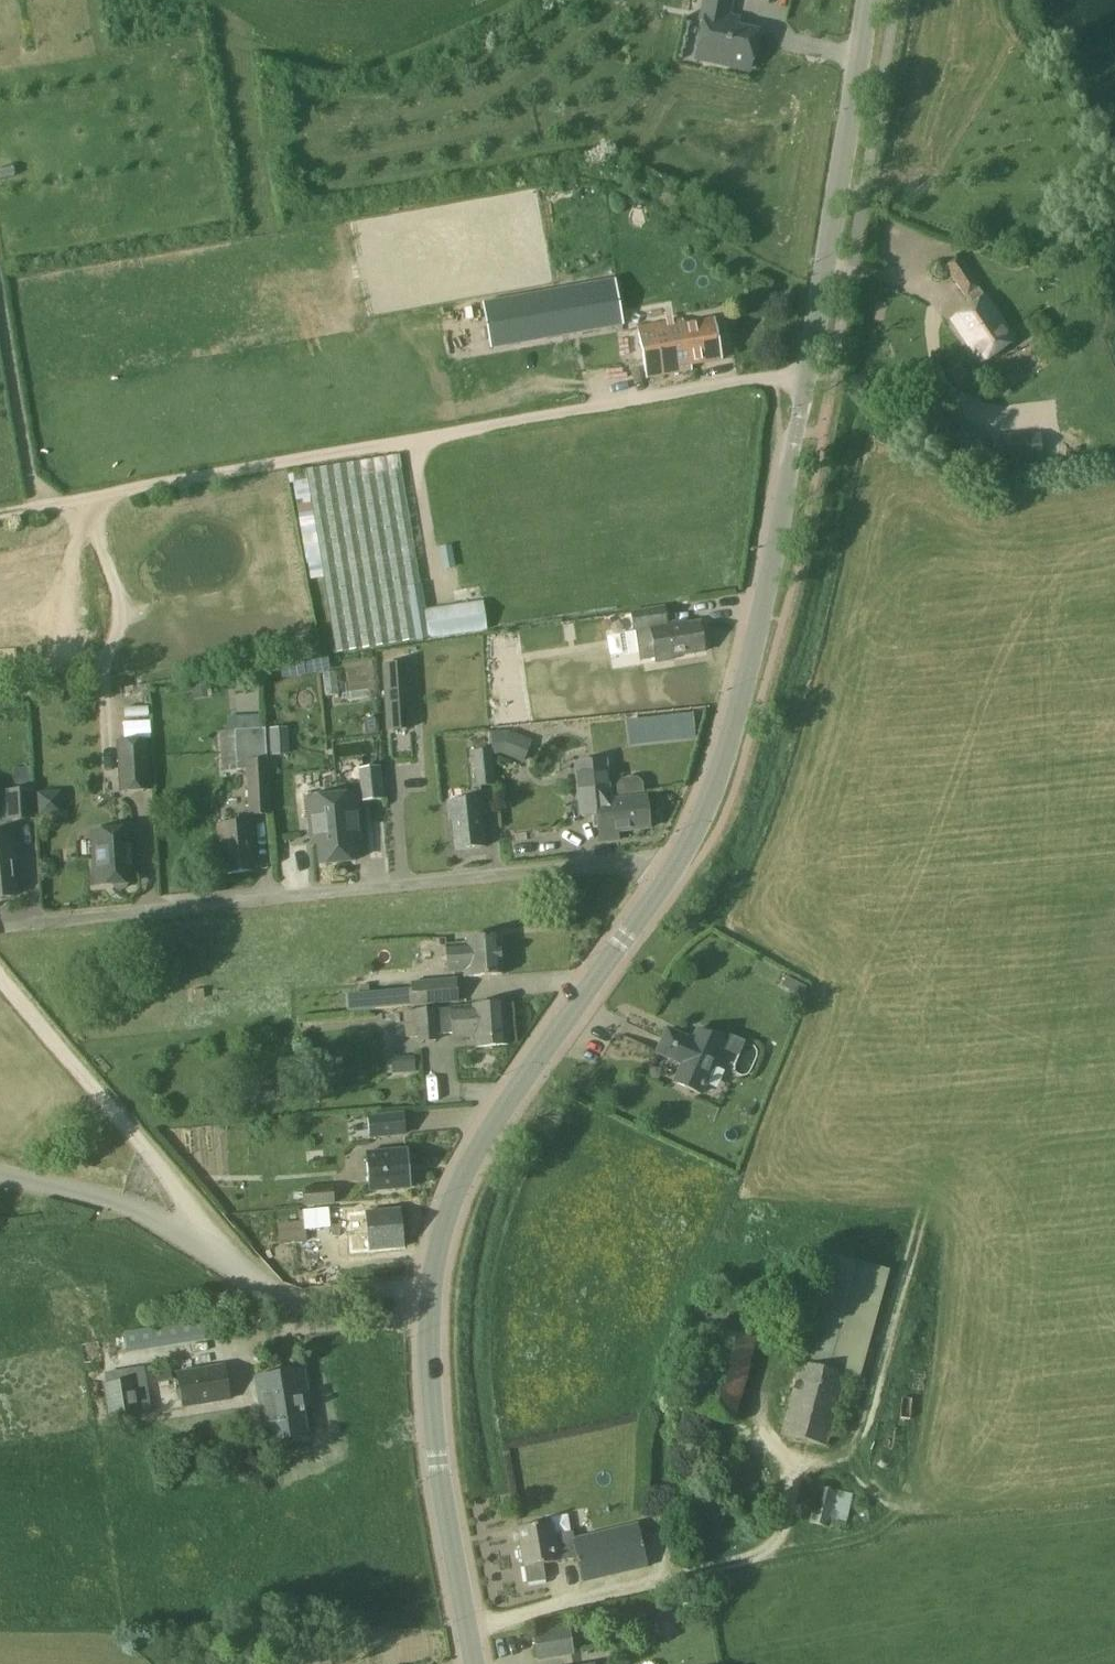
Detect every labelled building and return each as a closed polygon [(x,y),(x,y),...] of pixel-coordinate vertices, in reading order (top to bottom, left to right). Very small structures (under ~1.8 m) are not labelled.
[(751,62),(757,33),(755,33),(755,37),(737,33),(735,33),(736,29),(726,27),(728,16),(732,0),(705,0),(700,22),(702,23),(706,23),(698,60),(728,66),(748,70),(750,62),(751,62)] [(980,363),(1013,339),(985,299),(988,297),(960,256),(944,269),(973,307),(952,322),(980,363)] [(593,285),(483,304),(491,350),(622,327),(618,304),(597,308),(593,285)] [(721,361),(714,319),(682,324),(681,320),(637,327),(646,379),(691,371),(690,366),(721,361)] [(943,412),(931,422),(957,451),(968,441),(943,412)] [(1028,462),(1027,435),(992,437),(994,464),(1028,462)] [(425,610),(398,455),(305,471),(307,480),(293,483),(306,565),(320,562),(336,654),(428,638),(428,639),(486,631),(481,602),(425,610)] [(444,570),(455,568),(450,548),(440,550),(444,570)] [(668,626),(664,607),(630,612),(633,632),(635,632),(641,667),(637,668),(639,679),(662,676),(662,672),(657,673),(655,659),(703,652),(699,624),(685,626),(684,623),(668,626)] [(407,664),(385,665),(388,730),(410,729),(407,664)] [(631,720),(633,743),(689,737),(687,714),(631,720)] [(287,728),(270,728),(271,756),(288,756),(287,728)] [(266,760),(264,729),(234,730),(236,771),(246,770),(248,816),(271,815),(268,760),(266,760)] [(523,763),(533,741),(510,731),(491,733),(493,756),(501,754),(523,763)] [(119,793),(150,791),(147,739),(116,741),(119,793)] [(475,789),(495,786),(491,749),(472,751),(475,789)] [(608,800),(605,762),(575,764),(579,817),(596,816),(598,843),(618,842),(617,832),(649,830),(647,797),(645,797),(644,783),(637,778),(622,780),(617,786),(618,799),(608,800)] [(361,802),(384,800),(380,767),(357,770),(361,802)] [(6,822),(33,819),(32,789),(5,791),(6,822)] [(63,809),(62,790),(41,791),(42,810),(63,809)] [(354,860),(352,833),(359,833),(355,794),(307,799),(311,836),(318,836),(320,863),(354,860)] [(483,846),(481,816),(483,816),(482,797),(447,800),(448,819),(451,819),(453,850),(483,846)] [(226,874),(254,872),(251,839),(254,839),(252,822),(222,824),(226,874)] [(130,882),(128,853),(132,853),(130,828),(94,831),(96,848),(92,849),(93,868),(97,868),(98,885),(112,884),(114,887),(118,889),(122,888),(125,886),(126,883),(130,882)] [(13,863),(15,863),(13,832),(0,833),(0,897),(16,896),(13,863)] [(502,974),(500,934),(465,936),(465,943),(445,945),(447,972),(463,971),(464,977),(502,974)] [(796,983),(786,978),(780,989),(790,994),(796,983)] [(414,1007),(459,1004),(457,979),(412,982),(414,1007)] [(360,998),(370,997),(369,986),(359,986),(360,998)] [(204,989),(191,991),(192,1000),(205,999),(204,989)] [(507,1045),(504,1002),(473,1004),(473,1007),(449,1008),(436,1009),(435,1007),(415,1010),(403,1012),(405,1040),(418,1038),(418,1043),(438,1042),(438,1035),(451,1034),(451,1040),(474,1038),(475,1047),(507,1045)] [(693,1040),(667,1029),(656,1053),(689,1067),(681,1086),(700,1094),(723,1041),(697,1030),(693,1040)] [(393,1074),(416,1073),(415,1060),(392,1062),(393,1074)] [(273,1089),(251,1091),(252,1103),(275,1100),(273,1089)] [(376,1138),(404,1135),(402,1117),(375,1119),(376,1138)] [(369,1192),(409,1188),(406,1149),(366,1153),(369,1192)] [(304,1207),(334,1204),(333,1185),(304,1188),(304,1207)] [(339,1260),(369,1256),(369,1251),(404,1248),(400,1209),(354,1214),(356,1229),(339,1231),(339,1238),(338,1238),(339,1260)] [(860,1380),(890,1270),(831,1255),(802,1363),(799,1363),(780,1435),(827,1448),(846,1376),(860,1380)] [(211,1320),(128,1328),(130,1349),(213,1341),(211,1320)] [(734,1422),(758,1340),(703,1326),(680,1407),(734,1422)] [(132,1372),(132,1371),(130,1362),(103,1366),(106,1383),(103,1383),(109,1423),(142,1417),(152,1415),(145,1370),(132,1372)] [(182,1407),(229,1399),(224,1366),(176,1374),(182,1407)] [(156,1384),(173,1382),(171,1368),(154,1370),(156,1384)] [(268,1443),(306,1436),(301,1409),(309,1408),(302,1369),(257,1377),(268,1443)] [(844,1531),(847,1521),(853,1494),(818,1486),(808,1523),(844,1531)] [(553,1535),(551,1522),(517,1528),(524,1568),(527,1583),(546,1580),(543,1564),(572,1560),(566,1533),(553,1535)] [(585,1582),(647,1567),(637,1525),(575,1540),(585,1582)] [(569,1628),(534,1634),(538,1660),(573,1654),(569,1628)]
